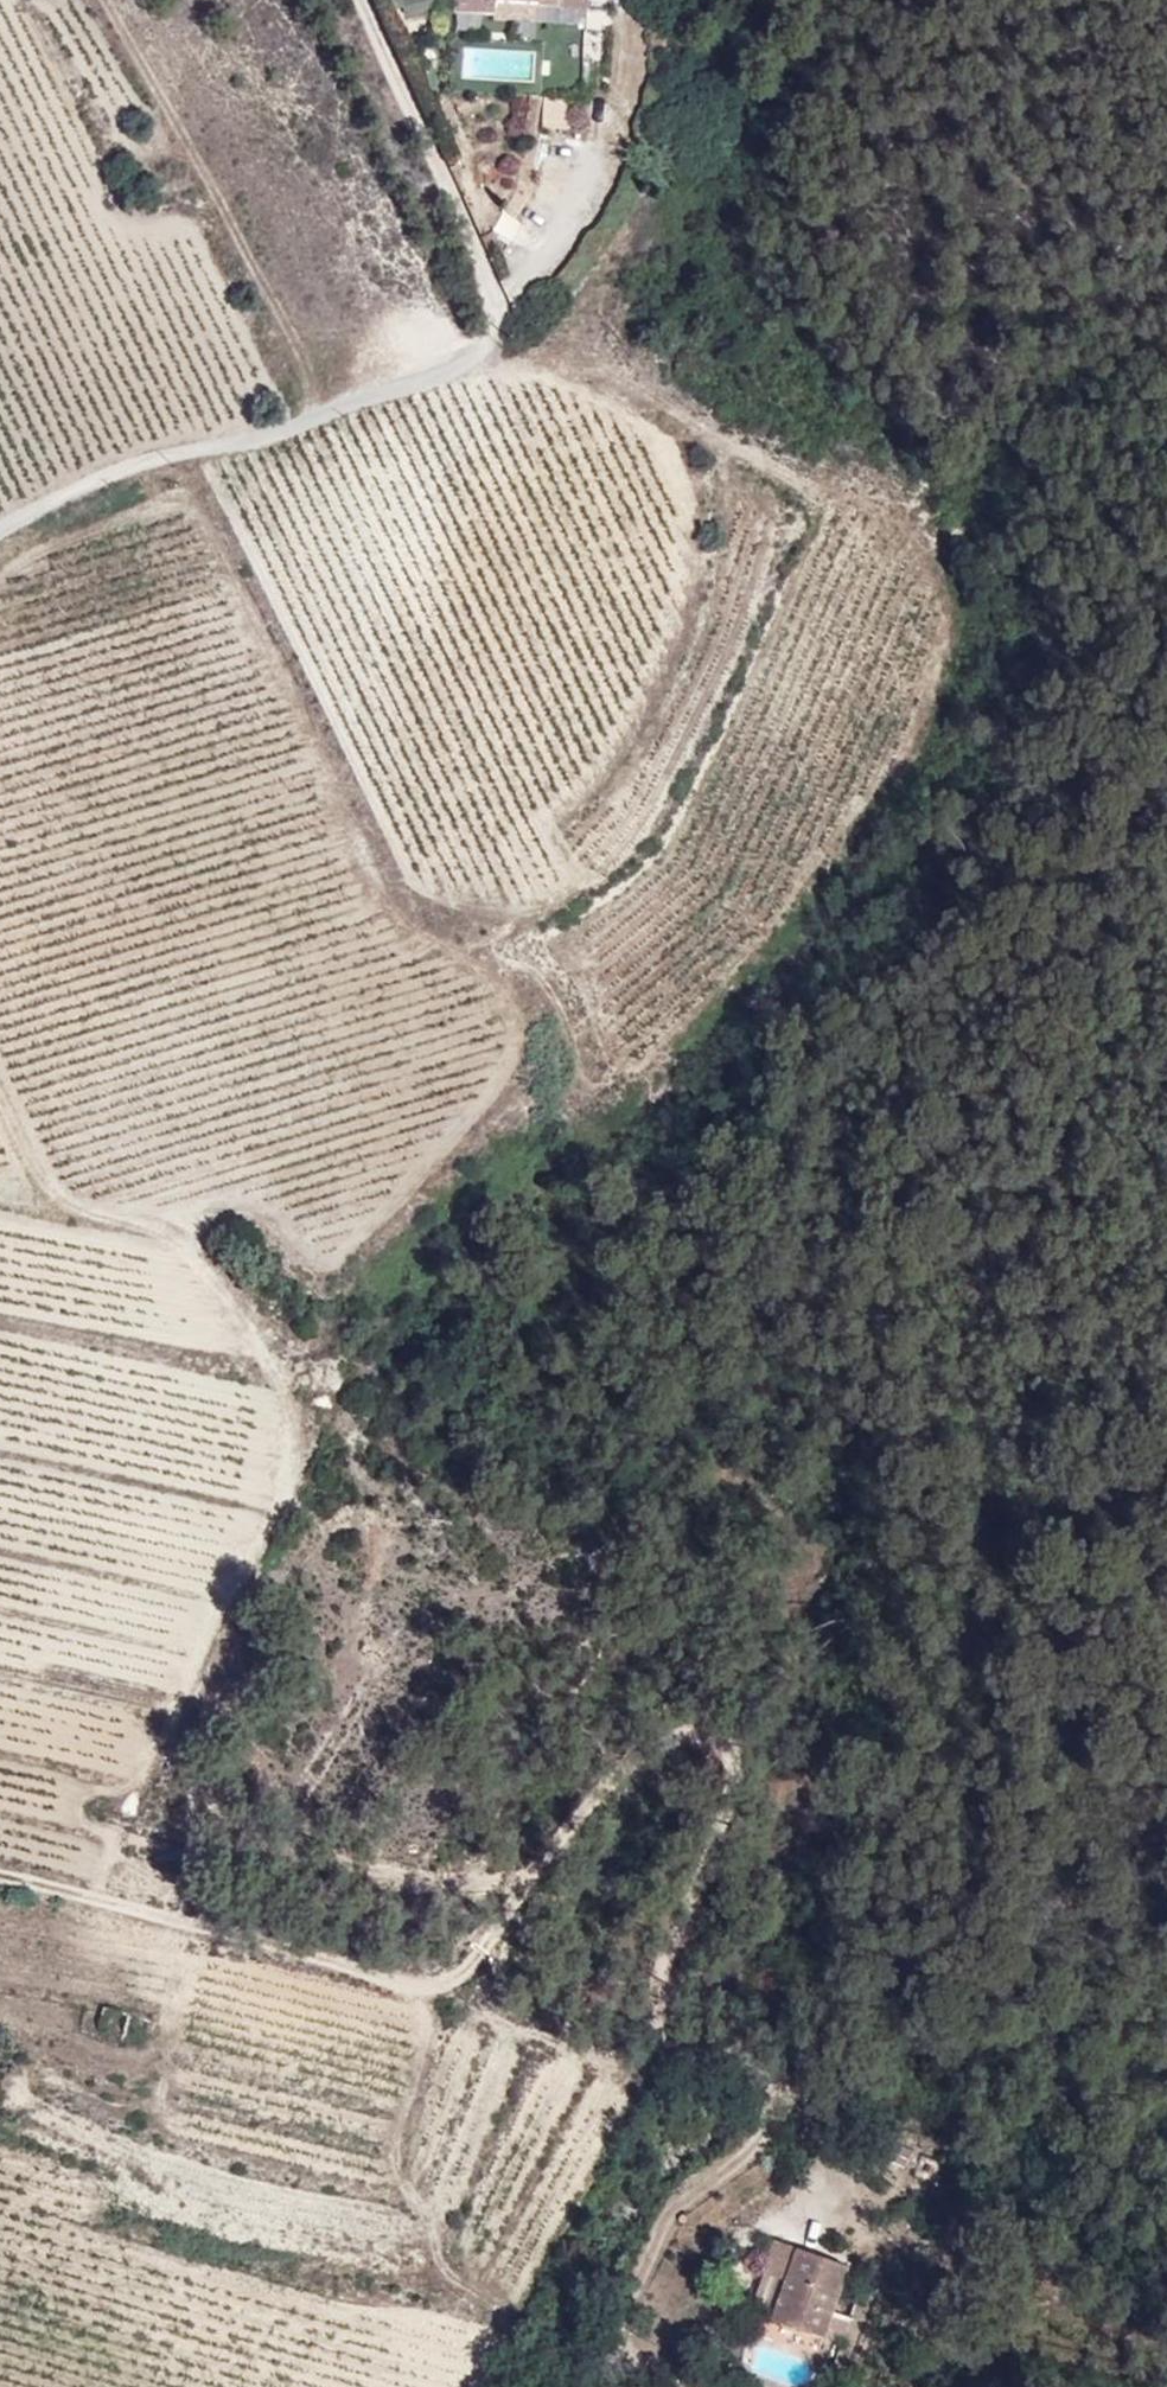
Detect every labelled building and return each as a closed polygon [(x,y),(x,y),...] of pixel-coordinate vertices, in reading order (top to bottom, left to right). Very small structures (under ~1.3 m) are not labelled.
[(586,11),(586,0),(451,0),(450,16),(535,19),(535,9),(586,11)] [(566,127),(564,98),(541,100),(543,129),(566,127)] [(780,2281),(768,2319),(842,2343),(851,2316),(833,2311),(848,2266),(769,2240),(758,2274),(780,2281)]
